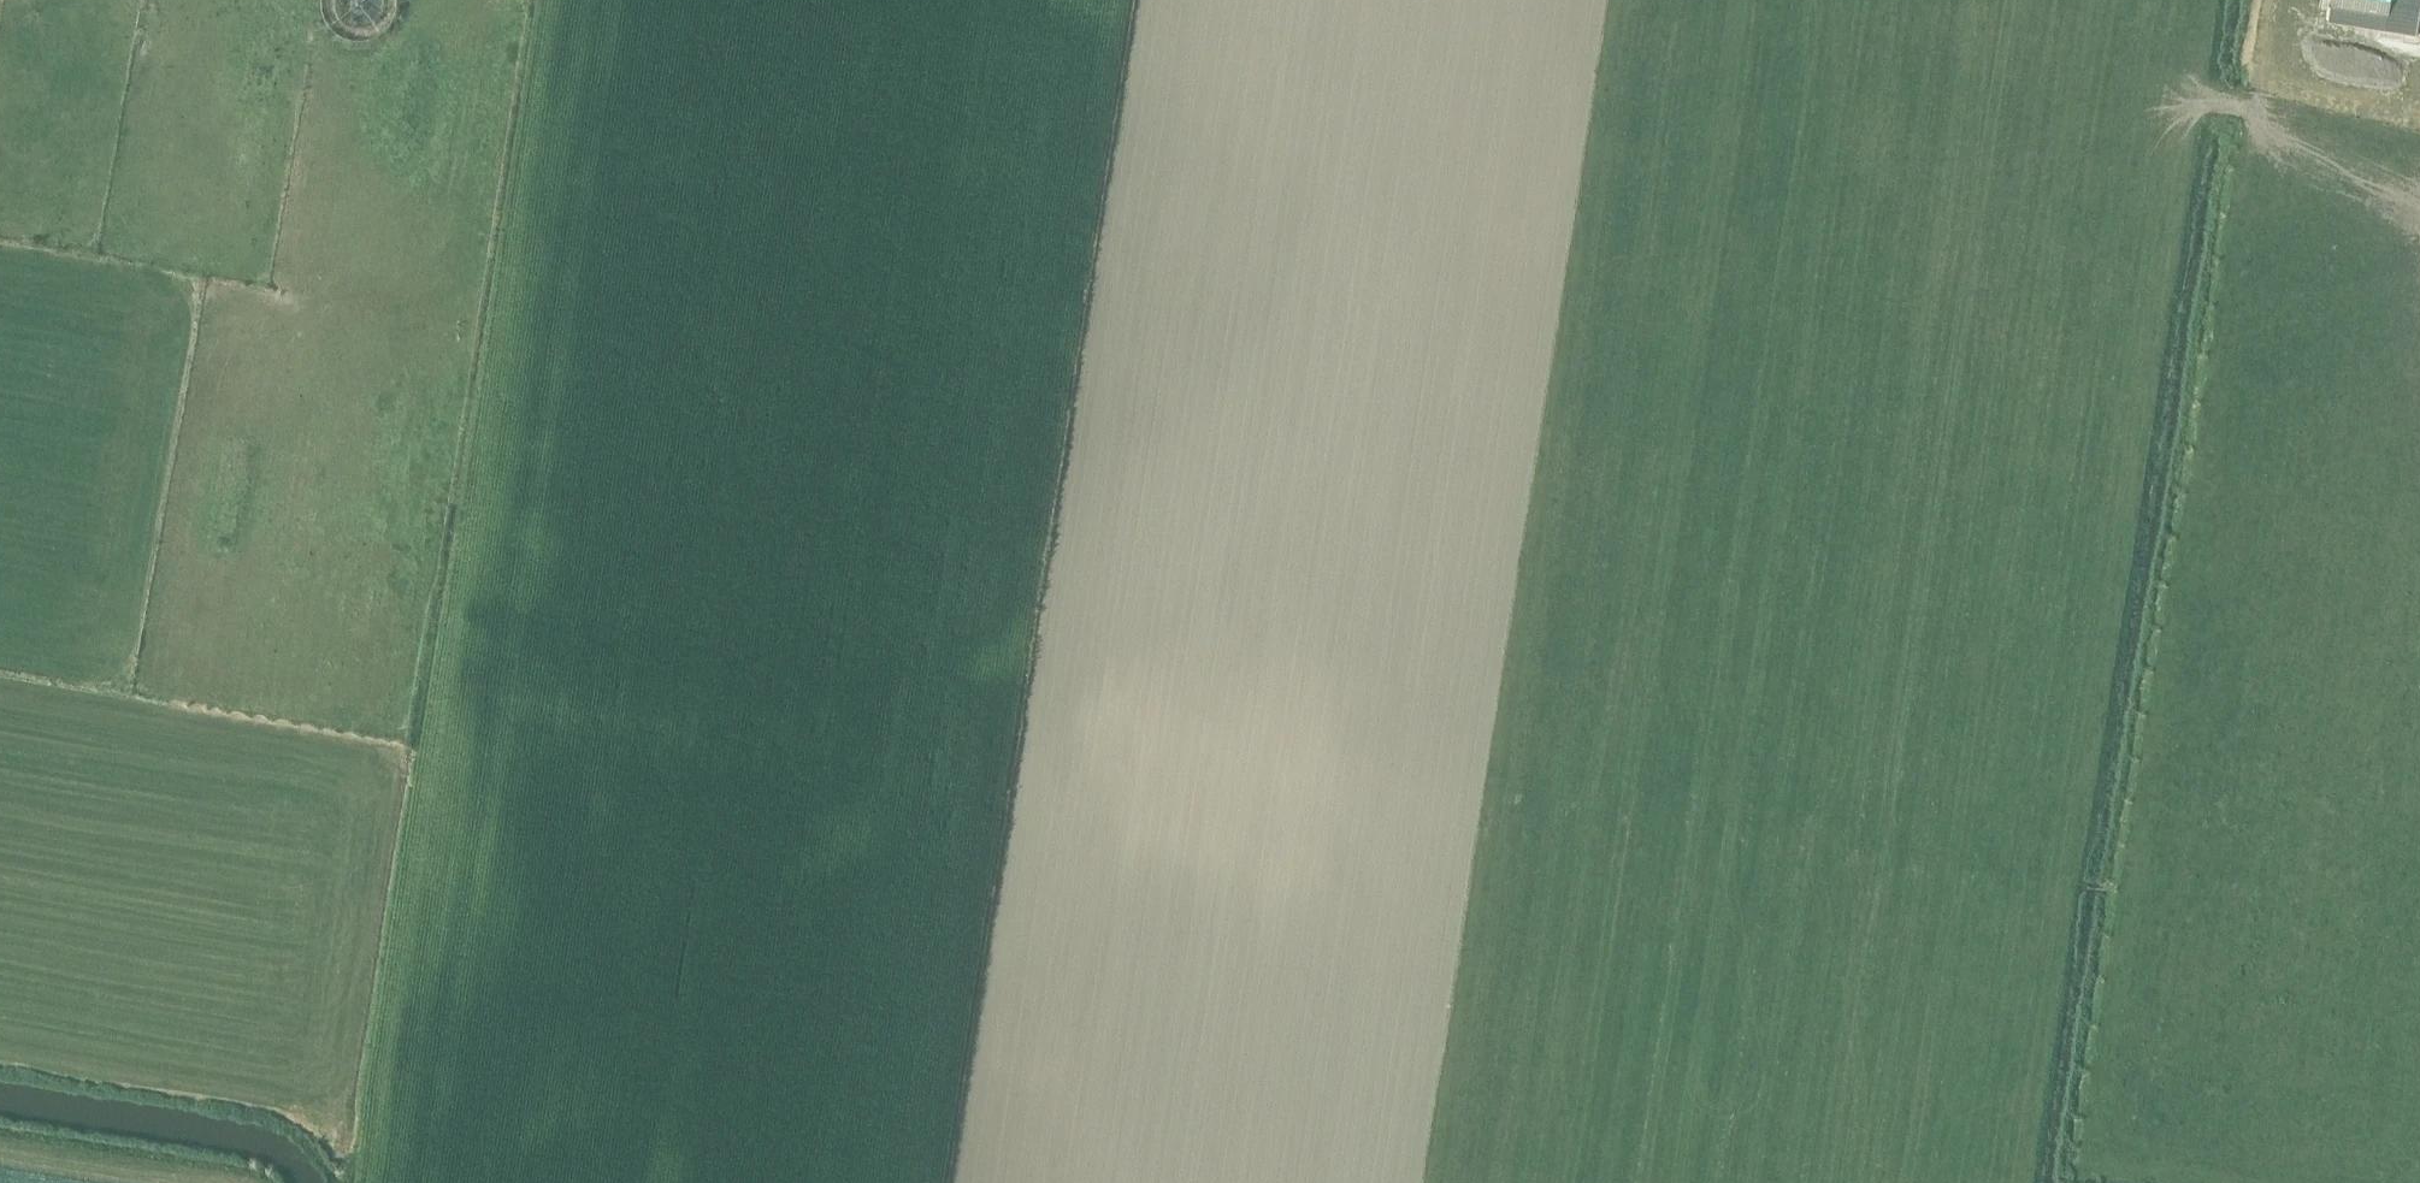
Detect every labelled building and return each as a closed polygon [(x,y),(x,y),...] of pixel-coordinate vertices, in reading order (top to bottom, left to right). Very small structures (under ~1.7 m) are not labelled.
[(2329,4),(2387,13),(2384,29),(2416,34),(2419,11),(2419,5),(2391,1),(2391,0),(2329,0),(2329,4)]
